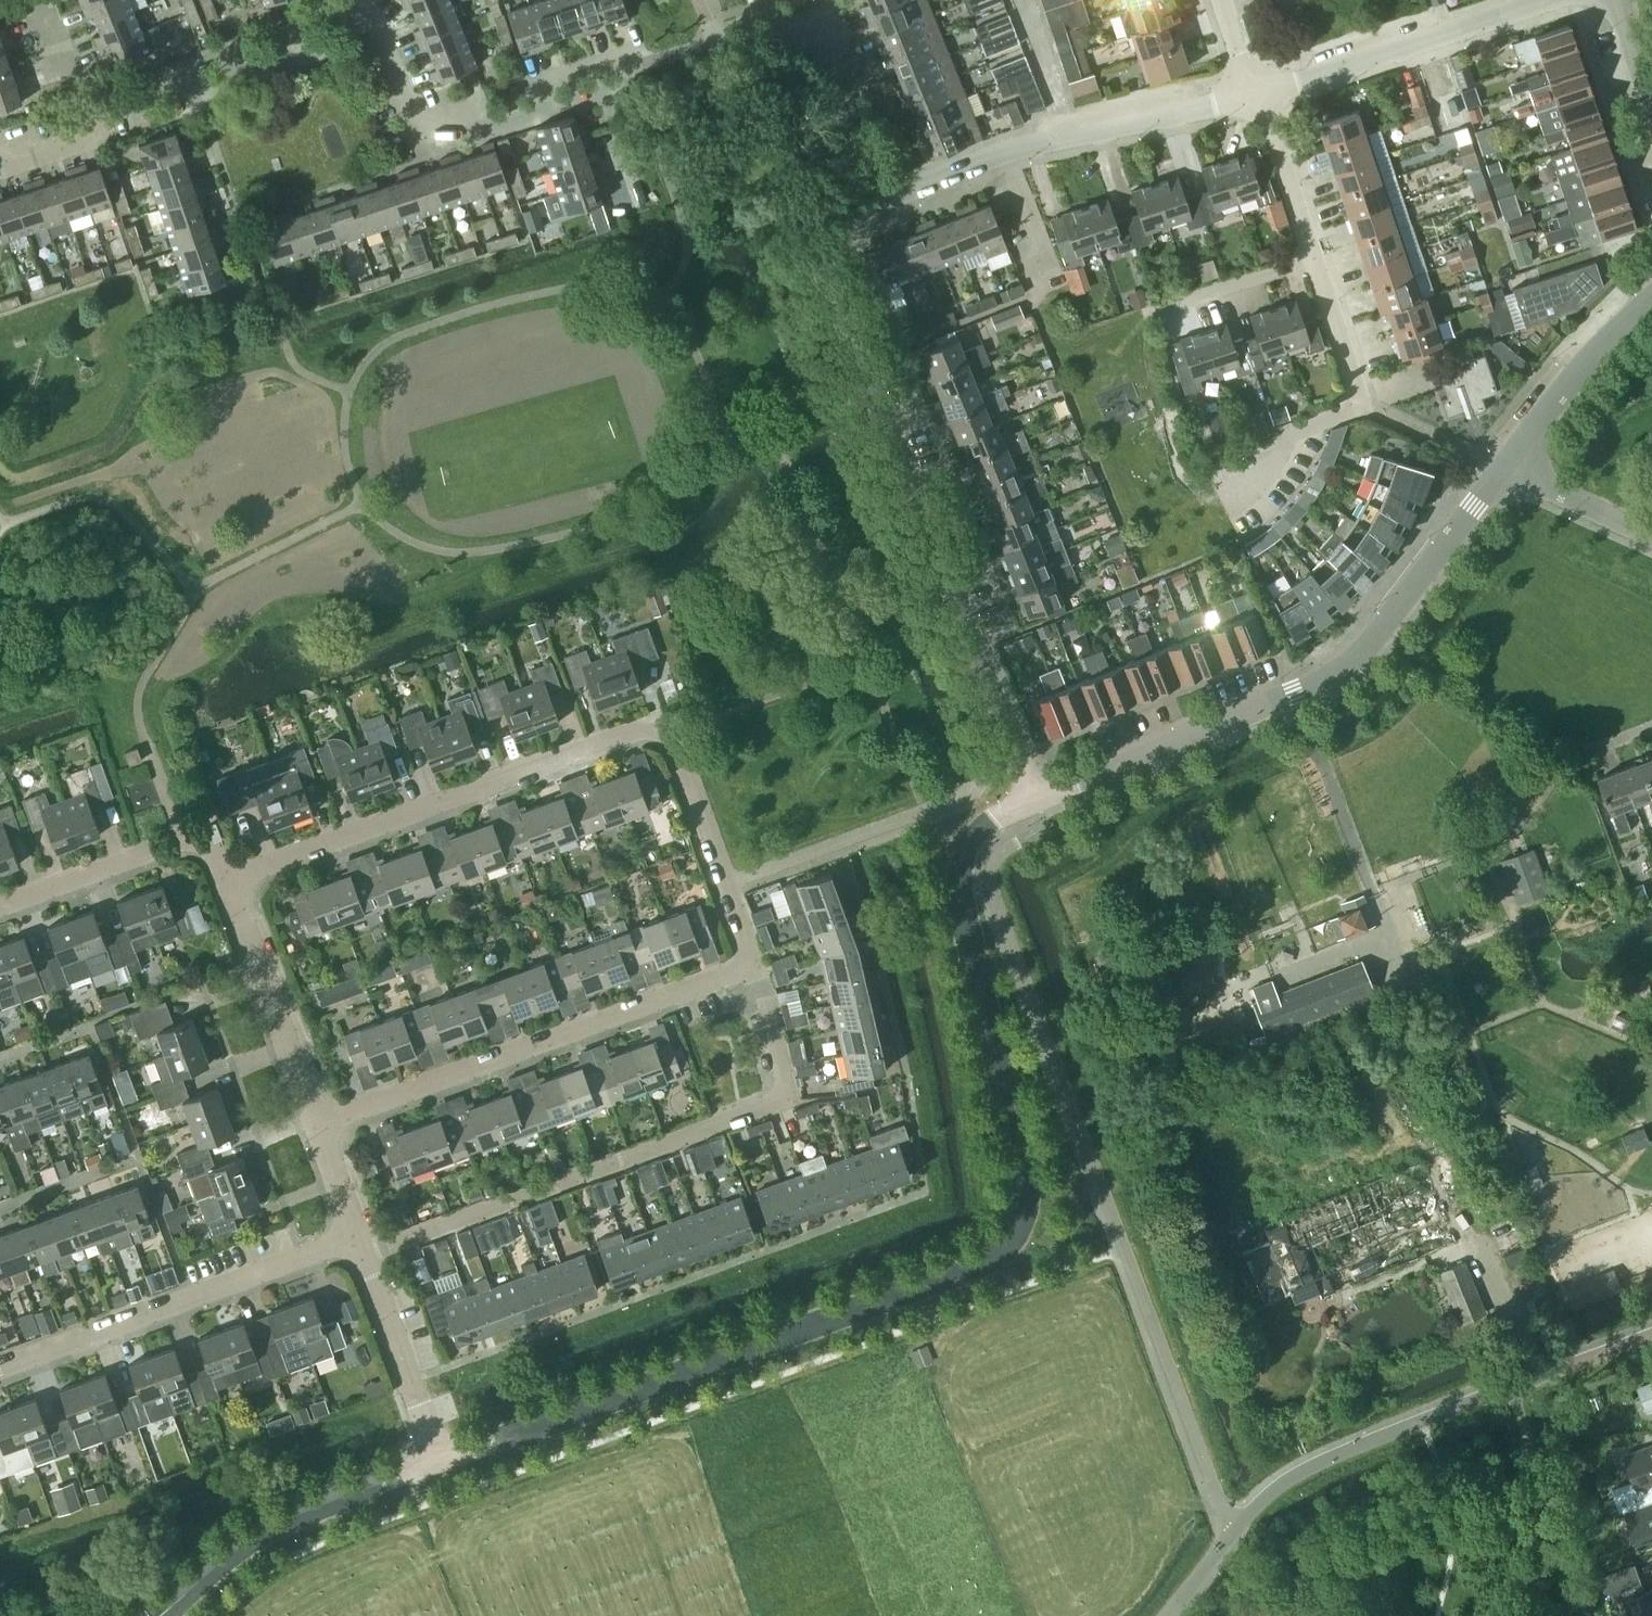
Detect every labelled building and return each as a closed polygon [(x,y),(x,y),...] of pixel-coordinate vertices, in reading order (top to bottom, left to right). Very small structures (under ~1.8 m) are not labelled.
[(133,9),(130,0),(96,0),(82,6),(86,16),(93,13),(97,24),(133,9)] [(185,11),(194,7),(191,0),(180,0),(185,11)] [(416,17),(452,3),(451,0),(401,0),(405,9),(412,6),(416,17)] [(551,0),(541,0),(529,4),(544,48),(554,44),(552,37),(563,34),(551,0)] [(575,0),(551,0),(563,34),(574,30),(576,37),(586,34),(575,0)] [(586,34),(596,30),(594,23),(605,20),(598,0),(575,0),(586,34)] [(605,20),(616,16),(618,23),(629,19),(623,0),(598,0),(605,20)] [(866,16),(905,0),(868,0),(869,3),(863,6),(866,16)] [(882,33),(933,13),(928,0),(905,0),(866,16),(870,25),(877,23),(882,33)] [(1003,1),(1003,0),(965,0),(964,0),(969,15),(1003,1)] [(1066,30),(1091,22),(1084,0),(1076,0),(1046,10),(1054,34),(1066,30)] [(1131,34),(1169,21),(1175,19),(1169,0),(1154,0),(1129,8),(1130,11),(1124,13),(1131,34)] [(1129,8),(1154,0),(1126,0),(1129,8)] [(202,4),(208,18),(217,14),(211,1),(202,4)] [(417,41),(460,23),(452,3),(416,17),(420,28),(413,30),(417,41)] [(529,4),(507,11),(519,48),(531,44),(534,51),(544,48),(529,4)] [(200,21),(194,7),(185,11),(190,25),(200,21)] [(95,37),(99,47),(142,30),(133,9),(97,24),(101,34),(95,37)] [(879,47),(883,57),(941,33),(933,13),(882,33),(886,44),(879,47)] [(974,27),(980,41),(1014,28),(1008,14),(974,27)] [(493,18),(498,32),(508,29),(503,15),(493,18)] [(1138,57),(1177,44),(1169,21),(1131,34),(1138,57)] [(428,47),(433,58),(469,44),(460,23),(417,41),(421,50),(428,47)] [(1541,59),(1576,48),(1569,24),(1513,42),(1517,54),(1521,52),(1525,64),(1541,59)] [(986,56),(1020,42),(1014,28),(980,41),(986,56)] [(503,46),(513,43),(508,29),(498,32),(503,46)] [(150,51),(142,30),(99,47),(102,57),(109,54),(114,66),(150,51)] [(1066,30),(1054,34),(1061,57),(1073,53),(1066,30)] [(894,64),(898,74),(949,54),(941,33),(883,57),(887,66),(894,64)] [(7,59),(4,48),(11,45),(7,35),(0,38),(0,61),(7,59)] [(430,71),(434,83),(477,65),(469,44),(433,58),(437,69),(430,71)] [(1177,44),(1138,57),(1146,81),(1185,68),(1177,44)] [(1584,70),(1576,48),(1541,59),(1545,71),(1525,78),(1528,88),(1584,70)] [(1068,80),(1081,76),(1073,53),(1061,57),(1068,80)] [(895,88),(899,98),(957,74),(949,54),(898,74),(902,85),(895,88)] [(991,68),(997,83),(1030,69),(1025,55),(991,68)] [(21,77),(18,67),(11,70),(7,59),(0,61),(0,85),(21,77)] [(1468,66),(1455,71),(1460,87),(1474,83),(1468,66)] [(1002,97),(1036,83),(1030,69),(997,83),(1002,97)] [(1552,91),(1556,104),(1591,92),(1584,70),(1528,88),(1531,98),(1552,91)] [(1081,76),(1068,80),(1075,100),(1100,92),(1093,72),(1081,76)] [(910,105),(914,115),(966,95),(957,74),(899,98),(903,107),(910,105)] [(0,85),(0,109),(22,102),(18,90),(25,87),(21,77),(0,85)] [(1475,86),(1461,91),(1466,107),(1481,103),(1475,86)] [(1427,111),(1421,91),(1409,95),(1415,115),(1427,111)] [(1598,114),(1591,92),(1556,104),(1560,116),(1539,123),(1543,133),(1598,114)] [(912,129),(916,139),(974,116),(966,95),(914,115),(919,126),(912,129)] [(1014,124),(1022,120),(1014,100),(999,106),(1002,113),(1008,110),(1014,124)] [(1003,115),(1002,113),(999,106),(993,108),(996,118),(1003,115)] [(1480,118),(1476,107),(1467,110),(1471,121),(1480,118)] [(1328,146),(1367,133),(1359,109),(1321,122),(1328,146)] [(1428,114),(1402,122),(1405,131),(1431,122),(1428,114)] [(1567,136),(1571,148),(1606,137),(1598,114),(1543,133),(1546,143),(1567,136)] [(536,127),(543,149),(587,135),(584,125),(577,127),(573,115),(536,127)] [(974,116),(916,139),(920,148),(927,146),(931,158),(982,137),(974,116)] [(1493,126),(1475,131),(1479,142),(1497,136),(1493,126)] [(138,144),(146,166),(190,151),(186,141),(179,144),(175,132),(138,144)] [(1328,146),(1336,169),(1375,156),(1367,133),(1328,146)] [(550,170),(587,158),(583,147),(590,145),(587,135),(543,149),(550,170)] [(506,137),(498,140),(502,154),(511,151),(506,137)] [(1606,137),(1571,148),(1550,155),(1557,177),(1613,159),(1606,137)] [(1461,154),(1474,150),(1471,140),(1458,145),(1461,154)] [(486,193),(507,185),(508,185),(493,141),(482,145),(484,152),(474,156),(486,193)] [(1461,154),(1464,164),(1478,160),(1474,150),(1461,154)] [(193,161),(190,151),(146,166),(153,187),(190,175),(186,164),(193,161)] [(465,200),(486,193),(474,156),(462,159),(460,152),(450,156),(465,200)] [(110,153),(101,156),(106,170),(115,167),(110,153)] [(1247,153),(1224,160),(1238,202),(1255,196),(1258,206),(1269,202),(1276,200),(1266,171),(1254,175),(1247,153)] [(444,207),(465,200),(450,156),(440,159),(442,166),(431,170),(444,207)] [(1344,193),(1383,180),(1375,156),(1336,169),(1344,193)] [(550,170),(557,191),(601,177),(598,167),(591,169),(587,158),(550,170)] [(1561,187),(1565,200),(1620,181),(1613,159),(1557,177),(1561,187)] [(1220,208),(1238,202),(1224,160),(1201,168),(1208,190),(1196,194),(1206,223),(1224,217),(1220,208)] [(1486,164),(1489,174),(1502,170),(1498,160),(1486,164)] [(85,163),(76,167),(90,210),(112,203),(100,166),(88,170),(85,163)] [(512,182),(520,179),(516,165),(507,168),(512,182)] [(423,214),(444,207),(431,170),(420,173),(418,166),(408,170),(423,214)] [(69,217),(90,210),(76,167),(65,170),(68,177),(57,181),(69,217)] [(402,221),(423,214),(408,170),(398,173),(400,180),(389,184),(402,221)] [(1490,176),(1496,197),(1514,191),(1508,170),(1490,176)] [(153,187),(160,208),(204,194),(200,183),(193,186),(190,175),(153,187)] [(1177,176),(1154,183),(1168,225),(1185,219),(1189,229),(1206,223),(1196,194),(1185,197),(1177,176)] [(48,224),(69,217),(57,181),(46,184),(43,177),(34,181),(48,224)] [(601,177),(557,191),(565,214),(601,201),(597,189),(604,187),(601,177)] [(520,179),(512,182),(517,196),(525,193),(520,179)] [(381,228),(402,221),(389,184),(378,188),(376,180),(366,184),(381,228)] [(1344,193),(1352,216),(1390,203),(1383,180),(1344,193)] [(27,232),(48,224),(34,181),(23,184),(26,191),(15,195),(27,232)] [(115,198),(124,195),(119,181),(110,184),(115,198)] [(1572,222),(1628,203),(1620,181),(1565,200),(1569,212),(1551,217),(1555,227),(1572,221),(1572,222)] [(1151,231),(1168,225),(1154,183),(1131,191),(1138,213),(1127,217),(1136,246),(1154,240),(1151,231)] [(360,235),(381,228),(366,184),(356,187),(358,194),(347,198),(360,235)] [(1477,201),(1490,197),(1487,187),(1474,191),(1477,201)] [(27,232),(15,195),(4,198),(1,191),(0,192),(0,221),(6,239),(27,232)] [(1514,193),(1498,198),(1504,219),(1521,213),(1514,193)] [(160,208),(167,229),(204,217),(200,206),(207,204),(204,194),(160,208)] [(124,195),(115,198),(120,213),(129,210),(124,195)] [(338,242),(360,235),(347,198),(336,201),(334,195),(324,198),(338,242)] [(1490,197),(1477,201),(1480,211),(1493,206),(1490,197)] [(317,249),(338,242),(324,198),(314,201),(316,208),(305,212),(317,249)] [(1108,199),(1085,206),(1098,248),(1116,242),(1119,252),(1136,246),(1127,217),(1115,220),(1108,199)] [(986,257),(1007,248),(989,203),(977,208),(975,201),(965,205),(982,248),(986,257)] [(1359,240),(1398,227),(1390,203),(1352,216),(1359,240)] [(1547,244),(1576,234),(1580,245),(1635,227),(1628,203),(1572,222),(1543,231),(1547,244)] [(536,205),(522,210),(529,230),(544,225),(536,205)] [(961,257),(982,248),(965,205),(955,209),(958,216),(947,220),(961,257)] [(1081,254),(1098,248),(1085,206),(1062,214),(1069,236),(1057,240),(1066,269),(1084,263),(1081,254)] [(296,256),(317,249),(305,212),(294,216),(292,209),(282,212),(296,256)] [(274,263),(296,256),(282,212),(272,215),(274,222),(262,226),(274,263)] [(1519,216),(1508,220),(1512,231),(1523,228),(1519,216)] [(207,228),(204,217),(167,229),(174,250),(218,236),(214,226),(207,228)] [(934,218),(924,222),(941,265),(961,257),(947,220),(936,225),(934,218)] [(920,273),(941,265),(924,222),(914,226),(917,233),(906,237),(920,273)] [(130,241),(139,237),(134,224),(125,227),(130,241)] [(1359,240),(1367,263),(1406,250),(1398,227),(1359,240)] [(517,240),(514,231),(500,236),(502,245),(517,240)] [(920,273),(906,237),(895,241),(892,234),(883,238),(900,281),(920,273)] [(221,246),(218,236),(174,250),(181,272),(218,259),(214,248),(221,246)] [(502,245),(500,236),(485,240),(488,249),(502,245)] [(139,237),(130,241),(135,254),(144,251),(139,237)] [(1528,247),(1525,237),(1511,242),(1515,252),(1528,247)] [(864,254),(878,290),(900,281),(883,238),(873,242),(876,249),(864,254)] [(426,252),(422,240),(410,244),(414,256),(426,252)] [(474,253),(471,244),(457,249),(460,258),(474,253)] [(1447,263),(1462,258),(1475,254),(1472,244),(1444,253),(1447,263)] [(1272,260),(1271,252),(1265,248),(1257,250),(1259,263),(1272,260)] [(460,258),(457,249),(443,254),(446,263),(460,258)] [(1375,287),(1414,274),(1406,250),(1367,263),(1375,287)] [(1465,267),(1477,263),(1478,263),(1475,254),(1462,258),(1465,267)] [(133,266),(130,256),(115,261),(118,271),(133,266)] [(221,270),(218,259),(181,272),(188,293),(232,279),(229,268),(221,270)] [(432,267),(429,259),(415,263),(418,272),(432,267)] [(1548,319),(1548,318),(1576,309),(1602,283),(1594,261),(1512,288),(1525,327),(1548,319)] [(404,277),(418,272),(415,263),(401,268),(404,277)] [(90,281),(105,276),(101,266),(87,271),(90,281)] [(143,282),(152,279),(148,266),(139,269),(143,282)] [(75,286),(90,281),(87,271),(72,276),(75,286)] [(375,285),(389,281),(386,272),(372,276),(375,285)] [(1383,310),(1389,308),(1422,297),(1414,274),(1375,287),(1383,310)] [(361,290),(375,285),(372,276),(358,281),(361,290)] [(1073,292),(1084,289),(1080,278),(1069,281),(1073,292)] [(152,279),(143,282),(148,296),(157,293),(152,279)] [(48,295),(63,290),(59,280),(45,285),(48,295)] [(1025,292),(1021,283),(1007,289),(1010,298),(1025,292)] [(33,300),(48,295),(45,285),(30,290),(33,300)] [(333,299),(348,294),(345,285),(330,289),(333,299)] [(319,303),(333,299),(330,289),(316,294),(319,303)] [(1143,291),(1130,295),(1134,308),(1147,303),(1143,291)] [(1473,295),(1476,305),(1490,300),(1487,291),(1473,295)] [(6,309),(21,304),(17,294),(3,299),(6,309)] [(997,303),(993,294),(979,300),(982,309),(997,303)] [(1397,332),(1435,319),(1428,295),(1422,297),(1389,308),(1397,332)] [(1516,327),(1505,295),(1490,300),(1476,305),(1479,314),(1487,312),(1494,334),(1516,327)] [(982,309),(979,300),(964,306),(968,315),(982,309)] [(1296,300),(1272,308),(1286,349),(1303,344),(1307,353),(1324,347),(1315,318),(1303,322),(1296,300)] [(1019,304),(990,316),(995,328),(1024,317),(1019,304)] [(1286,349),(1272,308),(1249,315),(1257,337),(1245,341),(1255,370),(1272,364),(1269,355),(1286,349)] [(956,321),(952,311),(938,316),(942,326),(956,321)] [(942,326),(938,316),(923,322),(927,332),(942,326)] [(1435,319),(1397,332),(1404,355),(1443,342),(1435,319)] [(1226,323),(1203,331),(1217,372),(1234,367),(1237,376),(1255,370),(1245,341),(1233,345),(1226,323)] [(913,337),(910,328),(896,333),(899,342),(913,337)] [(1217,372),(1203,331),(1180,338),(1187,360),(1175,364),(1185,393),(1203,388),(1199,378),(1217,372)] [(1031,345),(1042,340),(1039,332),(1028,336),(1031,345)] [(923,351),(932,374),(986,353),(982,343),(962,351),(957,338),(923,351)] [(1500,339),(1489,343),(1492,350),(1523,377),(1532,366),(1500,339)] [(990,362),(986,353),(932,374),(941,396),(975,382),(970,370),(990,362)] [(1044,367),(1052,364),(1048,353),(1040,356),(1044,367)] [(1482,397),(1497,392),(1484,354),(1467,360),(1470,366),(1440,377),(1447,396),(1441,399),(1447,416),(1471,408),(1473,414),(1486,409),(1482,397)] [(1051,391),(1061,387),(1056,375),(1046,379),(1051,391)] [(941,396),(949,418),(1004,396),(1004,395),(1000,386),(980,394),(975,382),(941,396)] [(1004,395),(1010,393),(1006,384),(1000,386),(1004,395)] [(958,441),(963,439),(963,438),(992,426),(992,425),(988,414),(1008,406),(1004,396),(949,418),(958,441)] [(1285,404),(1268,410),(1273,424),(1290,418),(1285,404)] [(1242,421),(1248,440),(1269,433),(1263,414),(1242,421)] [(1228,416),(1209,422),(1215,440),(1234,433),(1228,416)] [(963,438),(963,439),(972,460),(1026,438),(1022,428),(1002,436),(997,423),(992,425),(992,426),(963,438)] [(1320,458),(1333,463),(1339,449),(1343,440),(1347,423),(1331,429),(1326,443),(1320,458)] [(1030,448),(1026,438),(972,460),(980,481),(1015,467),(1010,456),(1030,448)] [(1074,445),(1079,458),(1087,455),(1082,442),(1074,445)] [(1371,454),(1365,475),(1375,478),(1374,479),(1415,494),(1415,495),(1419,497),(1421,490),(1430,468),(1395,458),(1395,460),(1371,454)] [(1320,458),(1312,473),(1325,480),(1333,464),(1333,463),(1320,458)] [(1083,466),(1088,478),(1095,475),(1090,464),(1083,466)] [(980,481),(989,503),(1043,481),(1039,471),(1019,479),(1015,467),(980,481)] [(1310,479),(1304,488),(1316,495),(1322,486),(1324,481),(1325,480),(1312,473),(1312,475),(1310,479)] [(1368,493),(1365,499),(1404,519),(1404,518),(1407,514),(1412,503),(1415,495),(1415,494),(1374,479),(1371,486),(1368,493)] [(1047,491),(1043,481),(989,503),(997,524),(998,525),(1027,513),(1028,514),(1033,512),(1027,499),(1047,491)] [(1099,499),(1105,497),(1100,484),(1088,488),(1091,496),(1099,499)] [(1294,502),(1305,510),(1312,501),(1315,497),(1316,495),(1304,488),(1303,489),(1301,493),(1294,502)] [(1358,512),(1354,518),(1392,541),(1394,538),(1400,527),(1404,519),(1365,499),(1361,506),(1358,512)] [(1283,514),(1293,524),(1301,516),(1305,510),(1294,502),(1290,506),(1283,514)] [(992,526),(1002,549),(1056,527),(1048,506),(1033,512),(1028,514),(1027,513),(998,525),(997,524),(992,526)] [(1271,526),(1280,536),(1289,529),(1293,524),(1283,514),(1279,518),(1271,526)] [(1345,514),(1333,531),(1376,564),(1379,560),(1386,550),(1391,542),(1392,541),(1354,518),(1353,520),(1345,514)] [(1257,536),(1265,547),(1275,541),(1280,536),(1271,526),(1266,529),(1257,536)] [(1060,537),(1056,527),(1002,549),(1010,570),(1064,549),(1059,537),(1060,537)] [(1332,531),(1319,547),(1326,554),(1325,554),(1358,585),(1361,581),(1369,572),(1376,564),(1333,531),(1332,531)] [(1125,549),(1119,534),(1109,538),(1114,553),(1125,549)] [(1253,539),(1244,543),(1250,556),(1260,551),(1265,547),(1257,536),(1253,539)] [(1010,570),(1019,592),(1073,570),(1070,560),(1068,561),(1064,549),(1010,570)] [(1315,565),(1309,570),(1338,603),(1342,600),(1350,593),(1358,585),(1325,554),(1320,560),(1315,565)] [(1139,581),(1131,562),(1116,568),(1124,587),(1139,581)] [(1077,580),(1073,570),(1019,592),(1028,615),(1046,608),(1049,616),(1066,610),(1057,588),(1077,580)] [(1184,570),(1170,575),(1174,586),(1188,580),(1184,570)] [(1298,580),(1292,584),(1317,619),(1320,617),(1329,610),(1338,603),(1309,570),(1303,575),(1298,580)] [(1152,587),(1150,582),(1141,586),(1143,591),(1152,587)] [(1278,593),(1272,597),(1292,634),(1316,620),(1317,619),(1292,584),(1285,589),(1278,593)] [(646,591),(655,616),(668,611),(659,586),(646,591)] [(1135,588),(1120,594),(1126,607),(1140,602),(1135,588)] [(1253,588),(1222,600),(1244,655),(1267,646),(1255,615),(1262,613),(1253,588)] [(1119,594),(1106,600),(1109,608),(1123,603),(1119,594)] [(1223,664),(1244,655),(1222,600),(1213,604),(1221,625),(1209,629),(1223,664)] [(1189,614),(1179,618),(1201,672),(1223,664),(1209,629),(1201,609),(1189,614)] [(1074,616),(1062,621),(1066,631),(1078,626),(1074,616)] [(1179,681),(1201,672),(1179,618),(1169,622),(1177,642),(1165,647),(1179,681)] [(529,623),(536,641),(548,637),(541,619),(529,623)] [(1048,623),(1036,627),(1041,638),(1052,633),(1048,623)] [(635,631),(644,657),(657,652),(648,626),(635,631)] [(617,652),(604,657),(619,699),(641,691),(631,662),(644,657),(634,631),(612,639),(617,652)] [(1145,631),(1135,635),(1157,690),(1179,681),(1165,647),(1153,652),(1145,631)] [(1031,633),(1013,641),(1017,651),(1035,643),(1031,633)] [(1135,699),(1157,690),(1135,635),(1126,639),(1134,659),(1122,664),(1135,699)] [(464,649),(472,646),(469,637),(461,640),(464,649)] [(443,653),(448,665),(460,661),(456,648),(443,653)] [(596,707),(619,699),(604,657),(591,662),(586,649),(564,657),(573,683),(586,678),(596,707)] [(1102,649),(1092,653),(1114,707),(1135,699),(1122,664),(1110,669),(1102,649)] [(1092,716),(1114,707),(1092,653),(1082,657),(1090,677),(1078,682),(1092,716)] [(521,687),(537,729),(559,721),(548,692),(561,687),(552,661),(530,669),(534,683),(521,687)] [(1049,670),(1070,725),(1092,716),(1078,682),(1066,687),(1058,666),(1049,670)] [(1070,725),(1049,670),(1039,674),(1047,694),(1034,700),(1047,734),(1070,725)] [(537,729),(521,687),(509,692),(504,679),(477,688),(487,714),(504,708),(514,737),(537,729)] [(439,717),(454,759),(477,751),(466,722),(479,717),(469,691),(447,699),(452,713),(439,717)] [(432,767),(454,759),(439,717),(426,722),(421,709),(399,717),(409,743),(421,738),(432,767)] [(357,748),(372,789),(395,781),(384,752),(397,747),(387,721),(365,730),(370,743),(357,748)] [(350,798),(372,789),(357,748),(353,749),(352,747),(351,745),(349,743),(348,741),(346,739),(344,738),(342,737),(339,736),(337,736),(335,736),(332,736),(330,737),(328,737),(330,742),(317,747),(326,773),(339,768),(350,798)] [(290,753),(268,760),(290,820),(312,811),(302,782),(314,777),(302,745),(289,750),(290,753)] [(125,752),(129,764),(142,760),(137,748),(125,752)] [(102,760),(100,761),(90,765),(102,798),(114,793),(102,760)] [(267,828),(290,820),(268,760),(255,765),(257,769),(229,779),(238,805),(257,799),(267,828)] [(1645,760),(1623,769),(1636,803),(1648,799),(1651,809),(1651,779),(1645,760)] [(73,796),(62,800),(78,842),(100,833),(89,804),(102,799),(90,765),(65,774),(73,796)] [(1624,808),(1636,803),(1623,769),(1600,777),(1621,832),(1632,828),(1624,808)] [(612,778),(627,817),(663,803),(652,773),(637,778),(634,770),(612,778)] [(580,799),(591,830),(627,817),(612,778),(591,785),(594,794),(580,799)] [(55,850),(78,842),(62,800),(49,805),(45,791),(22,799),(32,825),(45,821),(55,850)] [(542,803),(556,843),(591,830),(580,799),(566,804),(563,796),(542,803)] [(509,825),(520,855),(556,843),(542,803),(520,811),(523,820),(509,825)] [(18,864),(7,834),(20,830),(11,804),(0,808),(0,870),(18,864)] [(1505,820),(1518,831),(1527,821),(1515,810),(1505,820)] [(492,822),(471,829),(485,868),(520,855),(509,825),(495,830),(492,822)] [(485,868),(471,829),(449,837),(452,846),(438,851),(449,881),(485,868)] [(421,848),(400,855),(414,894),(449,881),(438,851),(424,856),(421,848)] [(1501,860),(1516,904),(1549,892),(1534,848),(1501,860)] [(414,894),(400,855),(378,863),(381,872),(367,877),(379,907),(414,894)] [(671,859),(657,864),(661,875),(675,870),(671,859)] [(792,914),(839,897),(830,873),(796,885),(794,880),(781,885),(792,914)] [(353,882),(349,874),(328,882),(343,920),(379,907),(367,877),(353,882)] [(577,876),(570,879),(573,889),(581,886),(577,876)] [(343,920),(328,882),(307,889),(310,898),(296,903),(297,908),(289,911),(289,924),(296,936),(303,940),(307,934),(343,920)] [(1635,901),(1649,896),(1644,882),(1629,888),(1635,901)] [(162,885),(140,893),(158,942),(180,934),(181,938),(196,933),(187,907),(173,912),(162,885)] [(590,899),(615,897),(614,885),(589,887),(590,899)] [(534,892),(520,897),(524,907),(538,902),(534,892)] [(158,942),(140,893),(117,901),(127,929),(115,933),(126,963),(130,972),(142,967),(135,950),(158,942)] [(1330,921),(1338,941),(1376,927),(1364,896),(1342,904),(1346,914),(1330,921)] [(800,937),(812,933),(847,920),(839,897),(792,914),(800,937)] [(619,904),(622,913),(631,910),(628,901),(619,904)] [(700,904),(664,918),(679,957),(700,949),(697,941),(711,935),(700,904)] [(774,917),(770,906),(752,912),(756,924),(774,917)] [(114,968),(126,963),(115,933),(103,938),(93,910),(70,918),(83,954),(85,953),(90,967),(111,959),(114,968)] [(91,974),(83,954),(70,918),(48,927),(58,954),(46,959),(57,988),(69,984),(69,982),(91,974)] [(611,937),(593,944),(607,983),(629,975),(626,967),(640,961),(628,931),(627,931),(622,918),(610,922),(607,926),(611,937)] [(657,965),(679,957),(664,918),(628,931),(640,961),(654,956),(657,965)] [(821,956),(857,945),(847,920),(812,933),(821,956)] [(480,932),(472,935),(475,943),(484,940),(480,932)] [(774,946),(770,934),(760,937),(765,949),(774,946)] [(24,935),(1,944),(22,1000),(44,992),(44,993),(57,988),(46,959),(34,963),(24,935)] [(22,1000),(1,944),(0,944),(0,1008),(22,1000)] [(593,944),(558,957),(569,987),(583,982),(586,991),(607,983),(593,944)] [(826,980),(863,972),(857,945),(821,956),(826,980)] [(772,972),(781,970),(797,965),(794,953),(768,960),(772,972)] [(404,972),(416,968),(412,956),(400,961),(404,972)] [(558,957),(522,970),(536,1009),(558,1001),(555,993),(569,987),(558,957)] [(358,960),(344,965),(348,976),(362,971),(358,960)] [(1361,961),(1301,984),(1277,994),(1272,981),(1247,991),(1265,1035),(1373,991),(1361,961)] [(377,968),(364,973),(368,985),(381,980),(377,968)] [(515,1017),(536,1009),(522,970),(487,983),(498,1013),(512,1008),(515,1017)] [(772,972),(772,973),(776,985),(785,983),(781,970),(772,972)] [(826,980),(832,1004),(869,996),(863,972),(826,980)] [(339,999),(363,990),(357,974),(333,984),(339,999)] [(487,983),(451,996),(466,1035),(487,1027),(484,1019),(498,1013),(487,983)] [(451,996),(416,1009),(427,1039),(441,1034),(444,1043),(466,1035),(451,996)] [(838,1028),(874,1020),(869,996),(832,1004),(838,1028)] [(157,1032),(165,1054),(201,1041),(192,1018),(164,1028),(164,1026),(174,1023),(165,1000),(124,1015),(126,1018),(121,1020),(125,1031),(130,1029),(129,1027),(134,1025),(139,1038),(157,1032)] [(783,1015),(790,1014),(787,1001),(780,1003),(783,1015)] [(413,1045),(427,1039),(416,1009),(380,1022),(395,1061),(416,1053),(413,1045)] [(790,1014),(783,1015),(786,1028),(794,1026),(790,1014)] [(838,1028),(843,1052),(880,1044),(874,1020),(838,1028)] [(115,1034),(110,1021),(95,1026),(100,1039),(115,1034)] [(373,1069),(395,1061),(380,1022),(344,1035),(355,1066),(370,1060),(373,1069)] [(653,1040),(631,1048),(645,1087),(682,1074),(680,1068),(689,1065),(682,1045),(673,1049),(671,1043),(656,1048),(653,1040)] [(156,1096),(185,1086),(181,1074),(209,1063),(201,1041),(165,1054),(165,1055),(154,1060),(161,1080),(151,1084),(156,1096)] [(843,1052),(849,1077),(852,1090),(872,1085),(869,1073),(886,1069),(880,1044),(843,1052)] [(645,1087),(631,1048),(610,1056),(613,1064),(599,1069),(610,1100),(645,1087)] [(794,1064),(809,1061),(806,1049),(791,1052),(794,1064)] [(89,1053),(66,1061),(80,1097),(85,1111),(107,1103),(103,1092),(89,1053)] [(80,1097),(66,1061),(44,1069),(62,1119),(71,1116),(66,1102),(80,1097)] [(797,1076),(812,1073),(809,1061),(794,1064),(797,1076)] [(582,1066),(560,1074),(575,1113),(610,1100),(599,1069),(585,1075),(582,1066)] [(54,1123),(62,1119),(44,1069),(22,1077),(40,1126),(53,1121),(54,1123)] [(113,1073),(115,1079),(126,1075),(124,1069),(113,1073)] [(539,1126),(575,1113),(560,1074),(539,1082),(542,1090),(528,1095),(539,1126)] [(40,1126),(22,1077),(0,1085),(23,1148),(32,1145),(27,1131),(40,1126)] [(0,1085),(0,1125),(5,1124),(15,1151),(23,1148),(0,1085)] [(190,1123),(226,1110),(218,1087),(190,1098),(185,1086),(156,1096),(160,1109),(182,1101),(190,1123)] [(110,1090),(103,1092),(107,1103),(114,1100),(110,1090)] [(511,1092),(489,1100),(504,1139),(539,1126),(528,1095),(514,1101),(511,1092)] [(867,1094),(858,1097),(859,1103),(862,1115),(871,1113),(867,1094)] [(844,1107),(859,1103),(858,1097),(843,1100),(844,1107)] [(468,1152),(504,1139),(489,1100),(468,1108),(471,1116),(457,1121),(468,1152)] [(819,1110),(816,1103),(804,1107),(807,1114),(819,1110)] [(807,1114),(804,1107),(793,1111),(795,1118),(807,1114)] [(181,1166),(211,1155),(206,1143),(234,1133),(226,1110),(190,1123),(198,1145),(177,1153),(181,1166)] [(440,1118),(418,1126),(433,1165),(468,1152),(457,1121),(443,1126),(440,1118)] [(772,1126),(770,1119),(758,1123),(761,1130),(772,1126)] [(761,1130),(758,1123),(746,1127),(749,1134),(761,1130)] [(397,1178),(433,1165),(418,1126),(397,1134),(400,1142),(385,1148),(397,1178)] [(111,1133),(119,1154),(130,1150),(123,1129),(111,1133)] [(897,1139),(873,1148),(886,1183),(910,1175),(897,1139)] [(108,1141),(99,1144),(103,1155),(112,1152),(108,1141)] [(715,1165),(707,1141),(695,1146),(704,1169),(715,1165)] [(692,1173),(704,1169),(695,1146),(683,1150),(692,1173)] [(863,1192),(886,1183),(873,1148),(850,1157),(863,1192)] [(85,1157),(88,1168),(103,1162),(100,1152),(85,1157)] [(799,1161),(803,1174),(816,1209),(840,1200),(827,1165),(822,1153),(799,1161)] [(363,1157),(368,1173),(377,1170),(371,1154),(363,1157)] [(199,1199),(251,1179),(243,1157),(215,1167),(211,1155),(181,1166),(186,1178),(191,1177),(199,1199)] [(557,1172),(566,1168),(561,1156),(552,1160),(557,1172)] [(840,1200),(863,1192),(850,1157),(827,1165),(840,1200)] [(56,1160),(60,1173),(69,1170),(64,1158),(56,1160)] [(648,1163),(657,1186),(668,1182),(660,1159),(648,1163)] [(1295,1300),(1318,1290),(1320,1296),(1456,1241),(1423,1160),(1279,1218),(1281,1223),(1265,1230),(1269,1240),(1242,1251),(1264,1301),(1291,1290),(1295,1300)] [(645,1190),(657,1186),(648,1163),(636,1167),(645,1190)] [(41,1169),(46,1183),(59,1178),(54,1164),(41,1169)] [(1518,1170),(1526,1190),(1543,1184),(1535,1164),(1522,1169),(1518,1170)] [(624,1195),(633,1192),(626,1171),(618,1173),(624,1195)] [(793,1217),(816,1209),(803,1174),(780,1182),(793,1217)] [(602,1180),(611,1203),(618,1201),(612,1184),(615,1183),(613,1176),(602,1180)] [(199,1199),(204,1211),(203,1212),(211,1236),(237,1227),(232,1212),(260,1202),(251,1179),(199,1199)] [(469,1201),(483,1196),(477,1180),(463,1185),(469,1201)] [(611,1203),(602,1180),(589,1184),(598,1208),(611,1203)] [(0,1185),(0,1195),(12,1191),(9,1182),(0,1185)] [(769,1226),(793,1217),(780,1182),(756,1191),(769,1226)] [(115,1193),(133,1241),(134,1243),(141,1240),(156,1234),(151,1220),(150,1220),(137,1184),(115,1193)] [(157,1195),(163,1211),(172,1208),(167,1192),(157,1195)] [(115,1193),(93,1201),(111,1251),(119,1248),(119,1247),(133,1241),(115,1193)] [(741,1197),(717,1205),(730,1241),(754,1232),(741,1197)] [(559,1222),(550,1199),(538,1203),(547,1226),(559,1222)] [(93,1201),(71,1209),(84,1245),(97,1240),(103,1254),(111,1251),(93,1201)] [(536,1231),(547,1226),(538,1203),(527,1207),(536,1231)] [(706,1249),(730,1241),(717,1205),(694,1214),(706,1249)] [(70,1250),(84,1245),(71,1209),(49,1217),(67,1267),(75,1264),(70,1250)] [(694,1214),(670,1222),(683,1258),(706,1249),(694,1214)] [(519,1249),(507,1216),(493,1221),(502,1244),(505,1254),(519,1249)] [(59,1270),(67,1267),(49,1217),(27,1225),(40,1261),(41,1260),(46,1274),(58,1269),(59,1270)] [(502,1244),(493,1221),(474,1227),(482,1251),(502,1244)] [(660,1266),(683,1258),(670,1222),(647,1231),(660,1266)] [(26,1266),(40,1261),(27,1225),(5,1233),(23,1283),(32,1280),(26,1266)] [(478,1253),(469,1228),(457,1233),(466,1257),(478,1253)] [(613,1284),(637,1275),(624,1239),(622,1240),(618,1230),(596,1238),(613,1284)] [(647,1231),(624,1239),(637,1275),(660,1266),(647,1231)] [(23,1283),(5,1233),(0,1235),(0,1275),(9,1272),(15,1287),(23,1283)] [(452,1235),(446,1237),(449,1244),(451,1249),(457,1247),(452,1235)] [(437,1249),(449,1244),(446,1237),(435,1241),(437,1249)] [(1507,1266),(1530,1257),(1525,1246),(1503,1255),(1507,1266)] [(427,1252),(414,1257),(423,1281),(436,1276),(427,1252)] [(585,1254),(561,1263),(573,1298),(598,1289),(585,1254)] [(523,1276),(514,1280),(527,1315),(550,1306),(537,1271),(536,1272),(531,1259),(519,1264),(523,1276)] [(1459,1323),(1485,1313),(1464,1260),(1438,1271),(1459,1323)] [(550,1306),(573,1298),(561,1263),(537,1271),(550,1306)] [(172,1267),(162,1270),(168,1287),(178,1283),(172,1267)] [(1621,1283),(1617,1270),(1584,1283),(1567,1289),(1571,1300),(1574,1308),(1623,1288),(1621,1283)] [(478,1293),(468,1297),(481,1332),(504,1323),(491,1288),(487,1277),(474,1282),(478,1293)] [(504,1323),(527,1315),(514,1280),(491,1288),(504,1323)] [(481,1332),(468,1297),(462,1282),(425,1296),(439,1334),(452,1329),(457,1341),(481,1332)] [(127,1288),(131,1301),(143,1297),(138,1284),(127,1288)] [(115,1307),(128,1302),(124,1290),(111,1295),(115,1307)] [(313,1297),(290,1305),(311,1362),(333,1354),(332,1350),(347,1345),(338,1319),(323,1324),(313,1297)] [(336,1303),(343,1322),(360,1316),(353,1297),(336,1303)] [(311,1362),(290,1305),(268,1313),(278,1341),(266,1346),(277,1375),(289,1371),(289,1370),(311,1362)] [(34,1315),(42,1335),(56,1330),(49,1309),(34,1315)] [(66,1325),(79,1320),(75,1309),(62,1313),(66,1325)] [(19,1316),(26,1336),(39,1331),(32,1312),(19,1316)] [(264,1380),(277,1375),(266,1346),(254,1350),(244,1322),(221,1330),(237,1375),(260,1367),(264,1380)] [(237,1375),(221,1330),(198,1339),(209,1367),(197,1371),(207,1401),(220,1396),(215,1383),(237,1375)] [(9,1343),(5,1331),(0,1332),(0,1346),(9,1343)] [(195,1405),(207,1401),(197,1371),(185,1375),(174,1348),(152,1356),(165,1392),(173,1413),(195,1405)] [(139,1392),(127,1396),(138,1426),(139,1426),(141,1433),(153,1428),(143,1400),(165,1392),(152,1356),(129,1364),(139,1392)] [(138,1426),(127,1396),(115,1401),(105,1373),(82,1381),(103,1438),(125,1430),(126,1431),(138,1426)] [(1638,1386),(1648,1412),(1651,1410),(1651,1380),(1638,1386)] [(70,1417),(58,1422),(69,1451),(81,1447),(81,1446),(103,1438),(82,1381),(60,1390),(70,1417)] [(69,1451),(58,1422),(46,1426),(36,1398),(13,1407),(34,1463),(56,1455),(57,1456),(69,1451)] [(324,1398),(310,1403),(315,1416),(329,1411),(324,1398)] [(306,1405),(292,1410),(296,1422),(310,1417),(306,1405)] [(0,1443),(0,1477),(12,1472),(12,1471),(34,1463),(13,1407),(0,1411),(0,1441),(1,1443),(0,1443)] [(295,1426),(290,1413),(283,1415),(288,1428),(295,1426)] [(1635,1479),(1612,1487),(1615,1496),(1621,1511),(1649,1500),(1651,1499),(1651,1444),(1626,1453),(1635,1479)] [(101,1486),(87,1491),(91,1503),(105,1498),(101,1486)] [(54,1499),(59,1513),(82,1506),(76,1491),(54,1499)] [(1651,1543),(1651,1503),(1626,1512),(1639,1548),(1651,1543)] [(14,1510),(20,1524),(34,1519),(28,1505),(14,1510)] [(1605,1591),(1641,1577),(1636,1563),(1600,1576),(1605,1591)] [(1632,1597),(1636,1608),(1627,1612),(1622,1614),(1623,1615),(1651,1615),(1651,1589),(1632,1597)]
